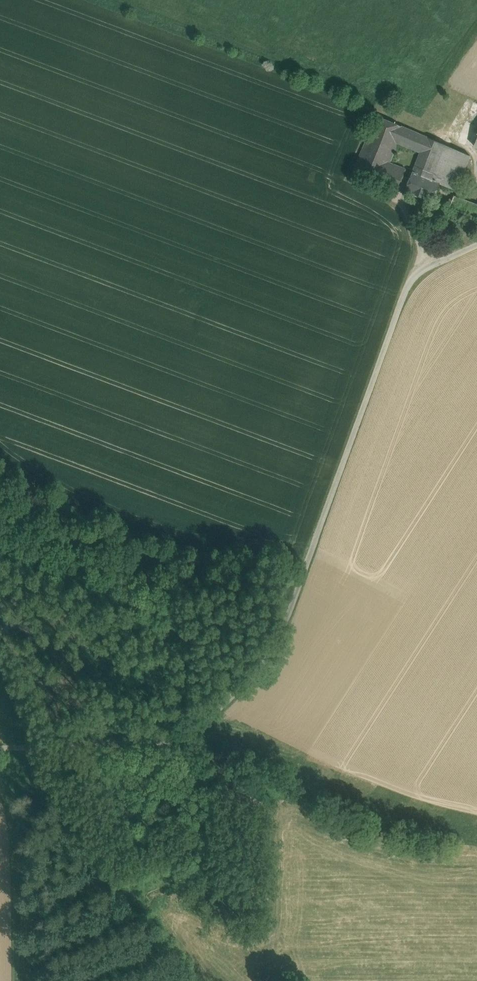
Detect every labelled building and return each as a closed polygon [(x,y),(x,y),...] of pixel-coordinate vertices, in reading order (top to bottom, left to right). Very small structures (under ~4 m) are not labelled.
[(377,116),(354,170),(382,181),(389,164),(398,142),(395,141),(402,127),(377,116)] [(421,135),(402,127),(395,141),(398,142),(415,149),(421,135)] [(471,156),(421,135),(415,149),(422,152),(417,166),(437,174),(434,180),(441,182),(440,183),(457,190),(471,156)] [(406,169),(389,164),(382,181),(398,188),(403,175),(406,169)] [(437,174),(417,166),(414,172),(413,171),(411,178),(406,190),(433,201),(440,183),(441,182),(434,180),(437,174)] [(398,188),(406,190),(411,178),(403,175),(398,188)]
